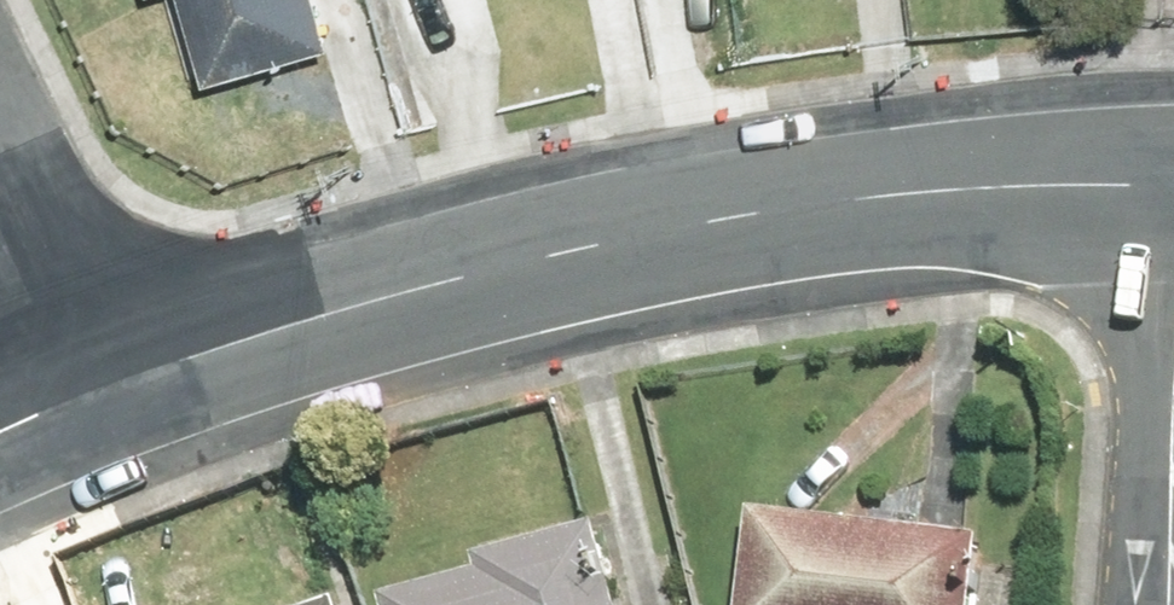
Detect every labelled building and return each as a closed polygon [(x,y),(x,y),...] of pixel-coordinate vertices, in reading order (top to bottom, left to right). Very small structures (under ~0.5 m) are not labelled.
[(205,78),(336,36),(324,0),(180,0),(205,78)] [(764,496),(756,604),(986,604),(993,512),(764,496)] [(389,582),(396,604),(640,604),(612,514),(389,582)] [(354,580),(288,604),(364,604),(354,580)]
